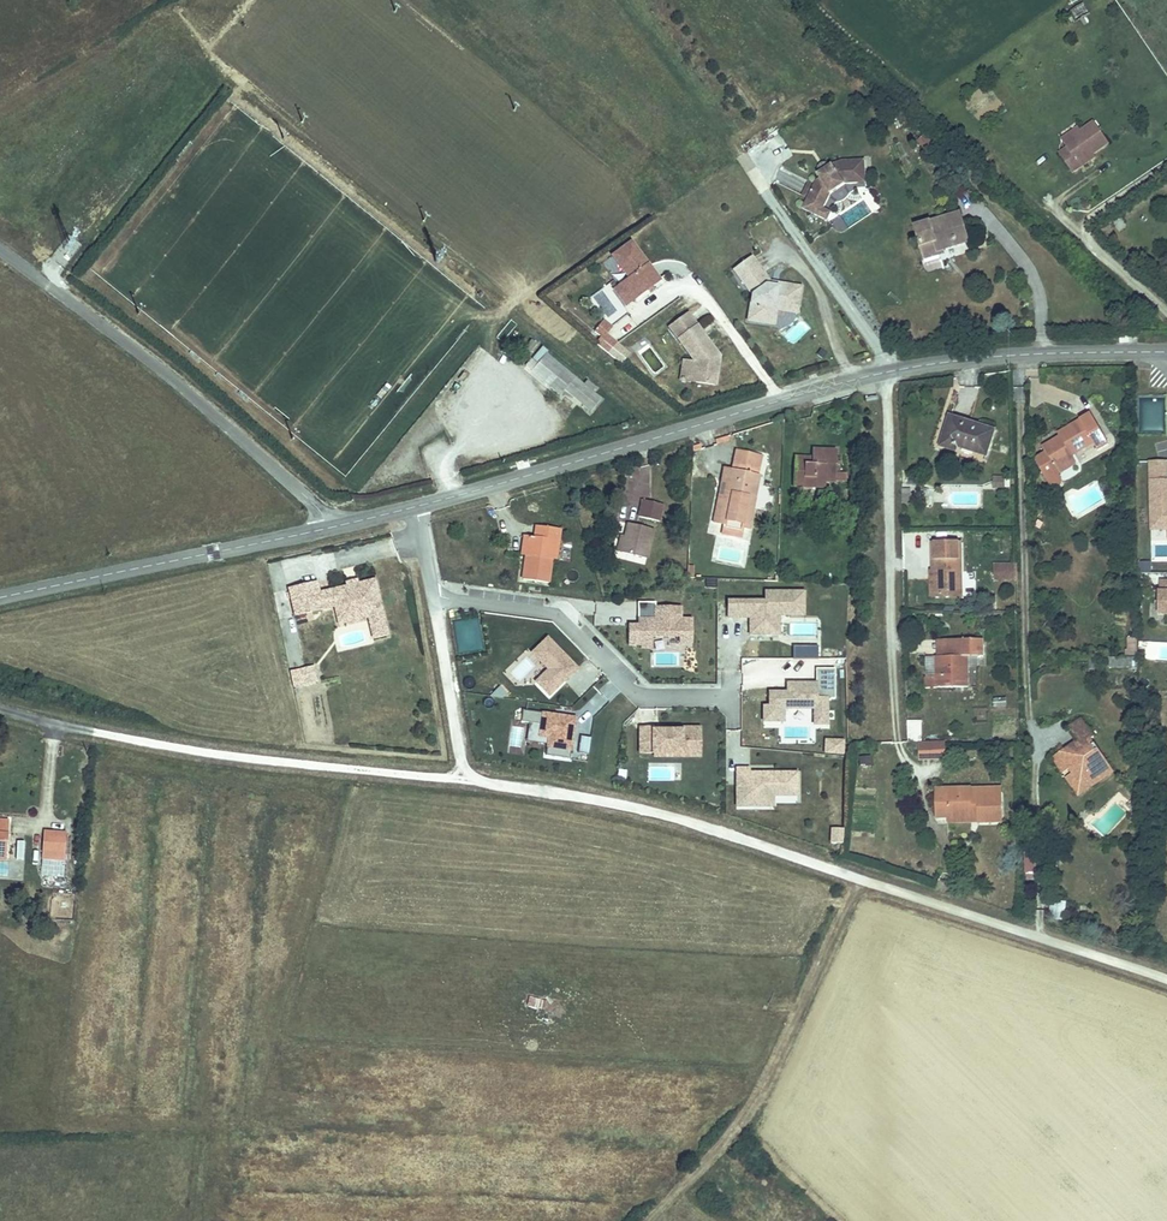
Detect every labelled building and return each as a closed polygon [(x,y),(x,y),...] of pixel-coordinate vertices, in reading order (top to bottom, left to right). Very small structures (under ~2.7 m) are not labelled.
[(1082,134),(1065,147),(1068,150),(1059,156),(1073,177),(1082,170),(1080,167),(1094,157),(1110,146),(1095,125),(1082,134)] [(1062,143),(1065,147),(1082,134),(1079,130),(1062,143)] [(1080,167),(1082,170),(1096,160),(1094,157),(1080,167)] [(834,196),(849,186),(861,185),(860,179),(869,179),(869,162),(846,163),(846,168),(845,170),(840,173),(836,167),(834,168),(823,175),(821,176),(824,180),(820,183),(819,186),(811,200),(810,203),(826,211),(834,196)] [(846,168),(846,163),(836,167),(840,173),(845,170),(846,168)] [(823,175),(834,168),(833,166),(831,165),(829,164),(827,165),(825,165),(824,166),(823,167),(822,169),(822,171),(822,173),(822,174),(823,175)] [(811,200),(819,186),(812,182),(805,197),(811,200)] [(826,211),(810,203),(806,211),(822,219),(826,211)] [(952,208),(908,218),(916,250),(929,247),(927,239),(933,238),(934,242),(959,236),(952,208)] [(831,223),(838,234),(847,228),(840,217),(831,223)] [(658,283),(630,244),(611,258),(628,280),(620,285),(632,301),(658,283)] [(775,283),(756,257),(739,270),(758,295),(754,321),(775,324),(777,304),(804,308),(806,287),(782,284),(781,287),(775,286),(775,283)] [(804,308),(777,304),(775,324),(780,325),(782,310),(803,313),(804,308)] [(711,352),(686,317),(668,330),(693,365),(690,384),(712,388),(717,360),(715,356),(712,358),(709,354),(711,352)] [(793,345),(810,329),(801,319),(783,335),(793,345)] [(632,352),(608,335),(614,327),(604,320),(595,332),(603,338),(597,346),(623,365),(632,352)] [(592,402),(574,388),(577,384),(568,376),(565,381),(527,351),(518,361),(517,363),(545,385),(541,391),(551,399),(557,393),(583,414),(592,402)] [(690,384),(693,365),(681,363),(678,382),(690,384)] [(1163,432),(1164,399),(1140,398),(1139,431),(1163,432)] [(1066,455),(1070,453),(1067,449),(1090,435),(1093,439),(1103,434),(1089,412),(1056,431),(1058,434),(1040,445),(1044,451),(1038,454),(1037,455),(1036,456),(1035,457),(1035,458),(1034,459),(1035,461),(1035,462),(1048,484),(1052,485),(1058,481),(1059,477),(1052,464),(1054,462),(1066,455)] [(956,413),(947,441),(959,445),(961,439),(992,450),(999,428),(956,413)] [(795,460),(794,484),(825,485),(826,478),(836,479),(838,448),(813,447),(813,453),(812,460),(795,460)] [(724,497),(721,497),(717,519),(746,524),(756,472),(747,470),(751,451),(734,448),(730,467),(724,497)] [(747,470),(756,472),(759,452),(751,451),(747,470)] [(1066,455),(1054,462),(1058,469),(1071,462),(1066,455)] [(1165,477),(1164,458),(1147,458),(1147,526),(1165,526),(1166,526),(1166,477),(1165,477)] [(716,496),(721,497),(724,497),(730,467),(722,466),(716,496)] [(664,503),(643,498),(640,513),(659,518),(664,503)] [(524,530),(524,532),(531,533),(528,553),(526,553),(523,572),(548,576),(551,554),(554,535),(559,536),(561,524),(537,520),(535,532),(524,530)] [(629,521),(622,549),(645,556),(653,528),(629,521)] [(531,533),(524,532),(520,552),(526,553),(528,553),(531,533)] [(556,555),(559,536),(554,535),(551,554),(556,555)] [(937,566),(937,590),(960,590),(960,537),(934,537),(934,566),(937,566)] [(1150,573),(1151,561),(1138,561),(1138,572),(1150,573)] [(1016,575),(1016,566),(997,566),(997,575),(1016,575)] [(349,581),(333,585),(336,601),(338,609),(368,602),(370,612),(375,633),(389,630),(376,575),(359,579),(349,581)] [(325,604),(321,588),(319,577),(291,584),(297,610),(325,604)] [(1159,579),(1158,612),(1166,612),(1166,579),(1159,579)] [(336,601),(333,585),(321,588),(325,604),(336,601)] [(778,638),(779,613),(803,613),(804,589),(765,588),(765,598),(728,598),(727,615),(749,615),(749,638),(778,638)] [(692,641),(692,616),(680,616),(671,616),(671,604),(655,604),(655,600),(637,600),(637,617),(643,617),(643,623),(637,622),(628,622),(628,643),(640,643),(640,645),(652,645),(652,634),(679,634),(679,641),(692,641)] [(595,614),(595,601),(583,602),(583,615),(595,614)] [(370,612),(368,602),(338,609),(341,619),(370,612)] [(680,616),(680,604),(671,604),(671,616),(680,616)] [(450,621),(457,656),(483,650),(476,616),(450,621)] [(1136,657),(1136,633),(1125,633),(1125,658),(1136,657)] [(549,693),(576,665),(547,635),(531,650),(548,667),(535,679),(549,693)] [(951,654),(927,654),(927,683),(970,683),(970,653),(985,653),(985,637),(962,638),(962,654),(951,654)] [(962,654),(962,638),(951,638),(951,654),(962,654)] [(793,659),(817,658),(817,645),(793,646),(793,659)] [(318,676),(315,661),(303,664),(306,679),(318,676)] [(834,696),(834,666),(815,666),(815,681),(787,681),(787,690),(769,690),(769,704),(763,704),(763,718),(783,718),(783,705),(814,705),(814,721),(826,721),(826,696),(834,696)] [(1006,708),(1006,697),(993,697),(993,708),(1006,708)] [(577,718),(524,711),(522,721),(530,722),(527,741),(547,744),(547,755),(570,759),(577,718)] [(1066,728),(1074,740),(1088,730),(1080,719),(1066,728)] [(699,742),(699,725),(681,726),(681,728),(663,728),(662,726),(639,726),(640,750),(653,750),(668,750),(668,748),(681,748),(681,742),(699,742)] [(907,726),(907,737),(920,737),(921,726),(907,726)] [(1088,730),(1074,740),(1077,743),(1073,746),(1072,745),(1068,747),(1066,745),(1052,755),(1061,768),(1070,762),(1077,771),(1067,778),(1075,789),(1091,778),(1094,781),(1112,770),(1101,755),(1098,757),(1094,750),(1098,747),(1090,737),(1092,735),(1088,730)] [(580,736),(578,754),(588,755),(590,738),(580,736)] [(944,752),(943,737),(918,738),(918,753),(944,752)] [(843,755),(844,739),(824,738),(823,755),(843,755)] [(700,753),(699,742),(681,742),(681,748),(668,748),(668,750),(653,750),(653,753),(700,753)] [(871,765),(870,756),(859,757),(860,766),(871,765)] [(649,780),(681,780),(681,763),(649,764),(649,780)] [(796,793),(796,770),(749,770),(749,766),(736,766),(736,803),(753,803),(753,792),(772,793),(796,793)] [(1091,778),(1075,789),(1078,793),(1094,781),(1091,778)] [(999,784),(969,785),(969,792),(999,791),(999,784)] [(969,785),(935,786),(936,816),(946,816),(946,810),(970,809),(970,805),(976,805),(977,820),(1000,819),(999,791),(969,792),(969,785)] [(772,803),(772,793),(753,792),(753,803),(772,803)] [(10,859),(11,833),(4,833),(4,823),(0,823),(0,858),(10,859)] [(829,828),(829,845),(842,845),(843,829),(829,828)] [(71,836),(49,835),(48,857),(69,859),(71,836)] [(1034,862),(1024,863),(1025,877),(1035,876),(1034,862)] [(1050,913),(1065,912),(1064,903),(1049,904),(1050,913)]
